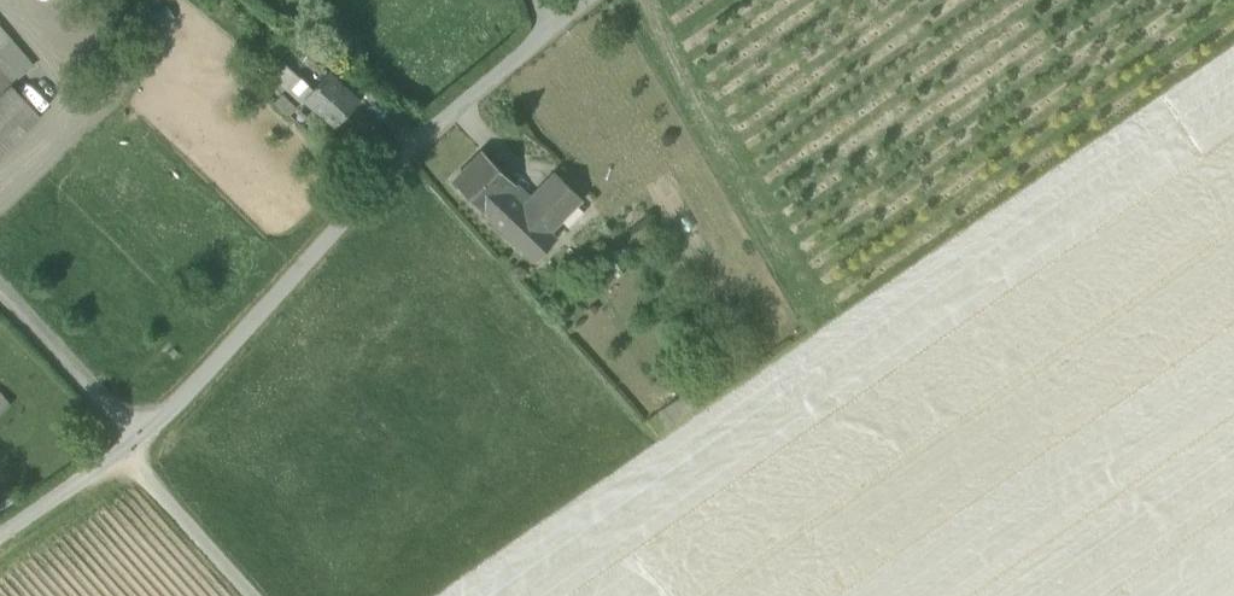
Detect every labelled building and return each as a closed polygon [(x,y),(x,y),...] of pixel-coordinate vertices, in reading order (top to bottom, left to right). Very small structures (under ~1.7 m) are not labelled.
[(11,41),(0,27),(0,50),(11,41)] [(0,50),(0,71),(12,85),(34,66),(11,41),(0,50)] [(304,105),(308,101),(306,99),(313,91),(286,66),(275,78),(304,105)] [(12,85),(0,71),(0,96),(12,85)] [(328,74),(313,91),(306,99),(308,101),(336,127),(358,102),(328,74)] [(283,93),(274,101),(288,116),(297,108),(283,93)] [(483,152),(453,182),(500,228),(530,199),(483,152)] [(582,198),(556,173),(530,199),(500,228),(534,262),(556,239),(548,232),(582,198)] [(9,402),(0,393),(0,411),(9,402)] [(672,422),(664,408),(647,421),(657,433),(672,422)]
